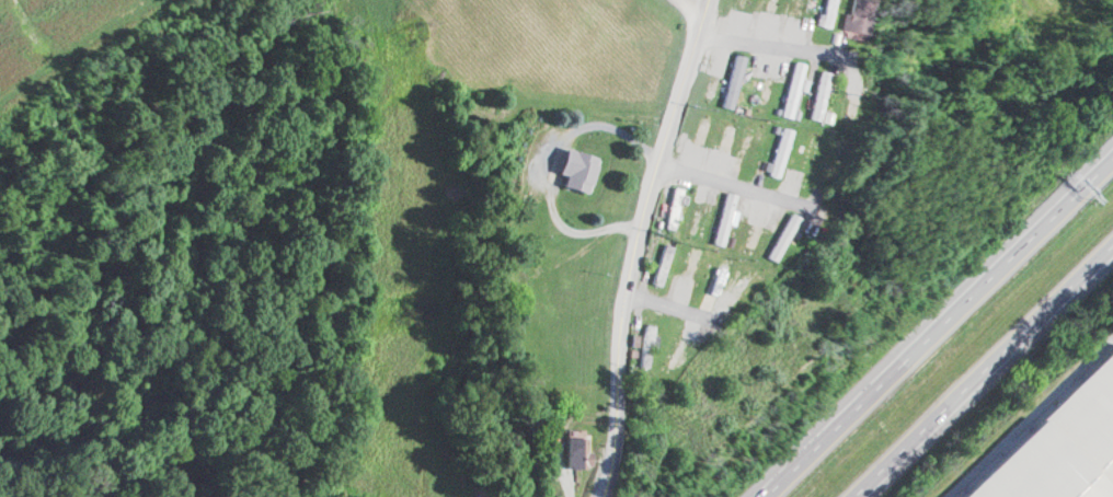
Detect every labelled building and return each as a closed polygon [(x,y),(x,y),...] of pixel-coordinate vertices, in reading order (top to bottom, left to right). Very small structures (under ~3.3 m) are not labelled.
[(815,23),(825,27),(836,0),(825,0),(815,23)] [(861,0),(847,0),(842,30),(856,32),(861,0)] [(746,57),(735,54),(722,107),(732,110),(746,57)] [(766,112),(780,63),(769,60),(755,109),(766,112)] [(828,72),(818,70),(807,118),(817,120),(828,72)] [(764,173),(778,177),(793,130),(779,126),(764,173)] [(817,132),(806,130),(794,186),(806,188),(817,132)] [(563,184),(589,192),(600,156),(564,145),(556,170),(566,173),(563,184)] [(685,189),(675,186),(665,226),(674,228),(685,189)] [(701,192),(689,191),(685,242),(696,243),(701,192)] [(736,194),(726,191),(713,243),(724,246),(736,194)] [(764,258),(774,263),(799,218),(789,213),(764,258)] [(651,282),(660,285),(674,247),(665,243),(651,282)] [(704,250),(693,247),(676,299),(687,303),(704,250)] [(707,291),(718,296),(734,256),(724,252),(707,291)] [(945,496),(1112,496),(1112,347),(945,496)] [(566,435),(566,466),(588,466),(588,435),(566,435)]
